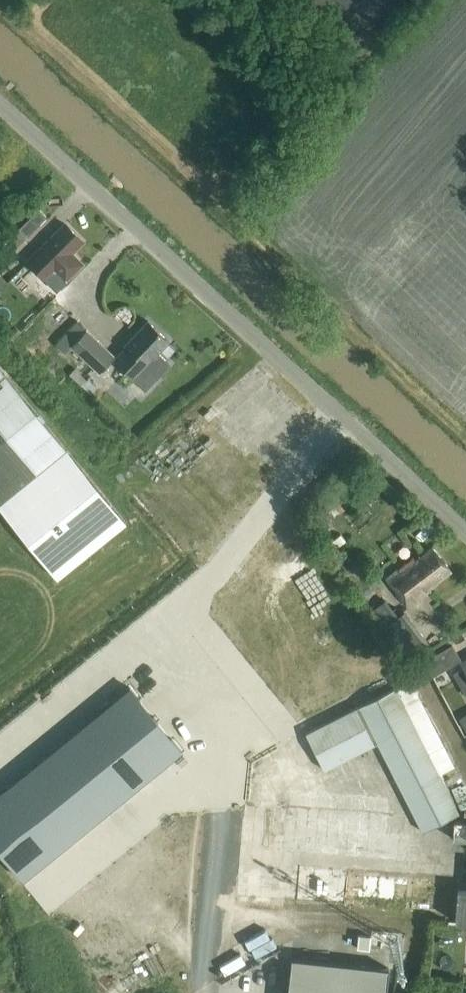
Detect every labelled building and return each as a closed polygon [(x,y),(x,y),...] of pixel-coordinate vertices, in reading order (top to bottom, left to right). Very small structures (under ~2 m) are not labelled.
[(85,242),(64,222),(25,262),(45,281),(54,273),(65,284),(84,264),(73,254),(85,242)] [(115,356),(76,321),(55,344),(65,354),(71,347),(99,373),(115,356)] [(135,382),(149,367),(147,365),(168,342),(147,322),(124,346),(125,347),(112,360),(135,382)] [(60,445),(0,371),(0,510),(57,580),(125,525),(60,445)] [(95,387),(87,379),(81,386),(89,394),(95,387)] [(432,548),(416,561),(412,557),(385,578),(396,592),(407,607),(429,590),(428,588),(450,571),(432,548)] [(433,677),(461,660),(452,645),(424,661),(433,677)] [(458,813),(439,775),(395,689),(359,708),(422,832),(458,813)] [(0,799),(0,851),(25,883),(183,759),(133,696),(0,799)] [(324,770),(374,745),(356,708),(305,734),(324,770)] [(453,821),(452,839),(465,840),(465,822),(453,821)] [(457,890),(455,913),(455,922),(465,923),(465,891),(457,890)] [(356,948),(369,950),(370,936),(357,935),(356,948)] [(388,969),(291,959),(288,992),(385,992),(388,969)]
